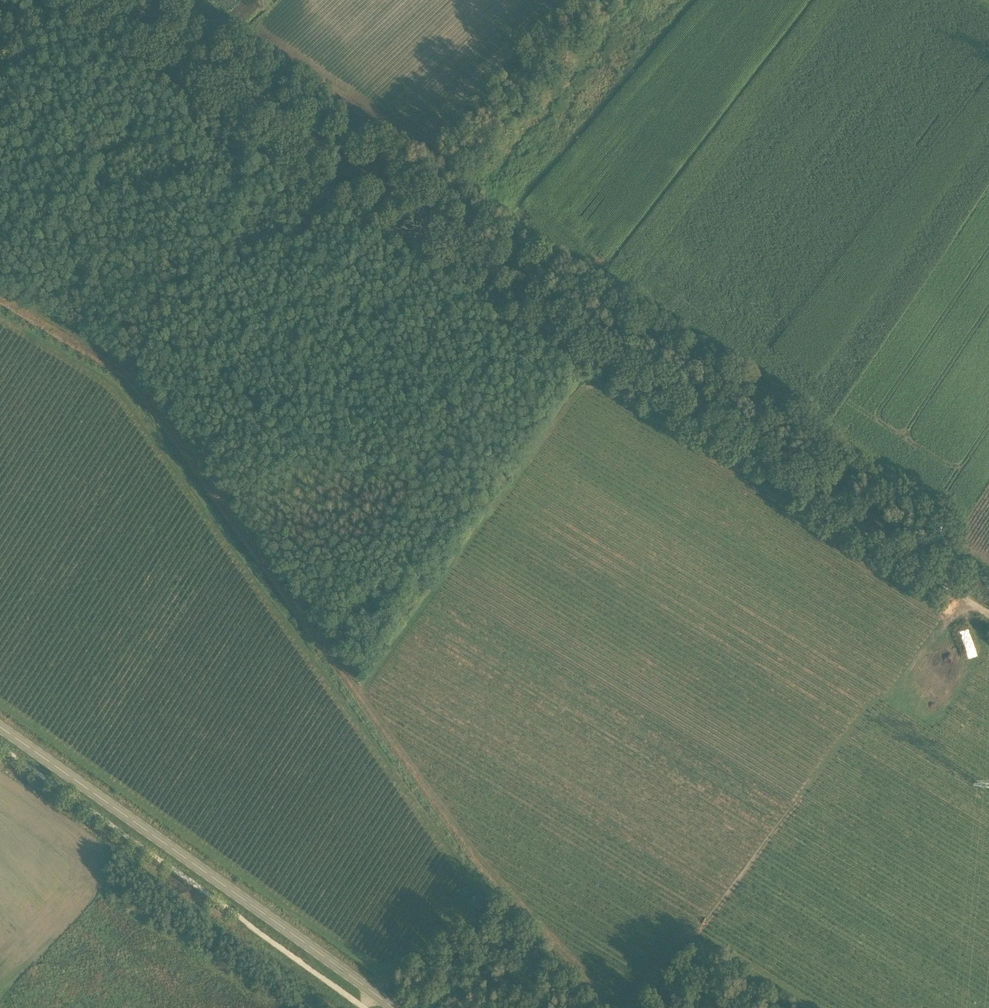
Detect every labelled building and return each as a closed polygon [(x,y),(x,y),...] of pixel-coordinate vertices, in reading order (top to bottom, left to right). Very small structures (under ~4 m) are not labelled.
[(478,911),(487,904),(485,901),(479,893),(469,901),(474,906),(477,910),(478,911)]
